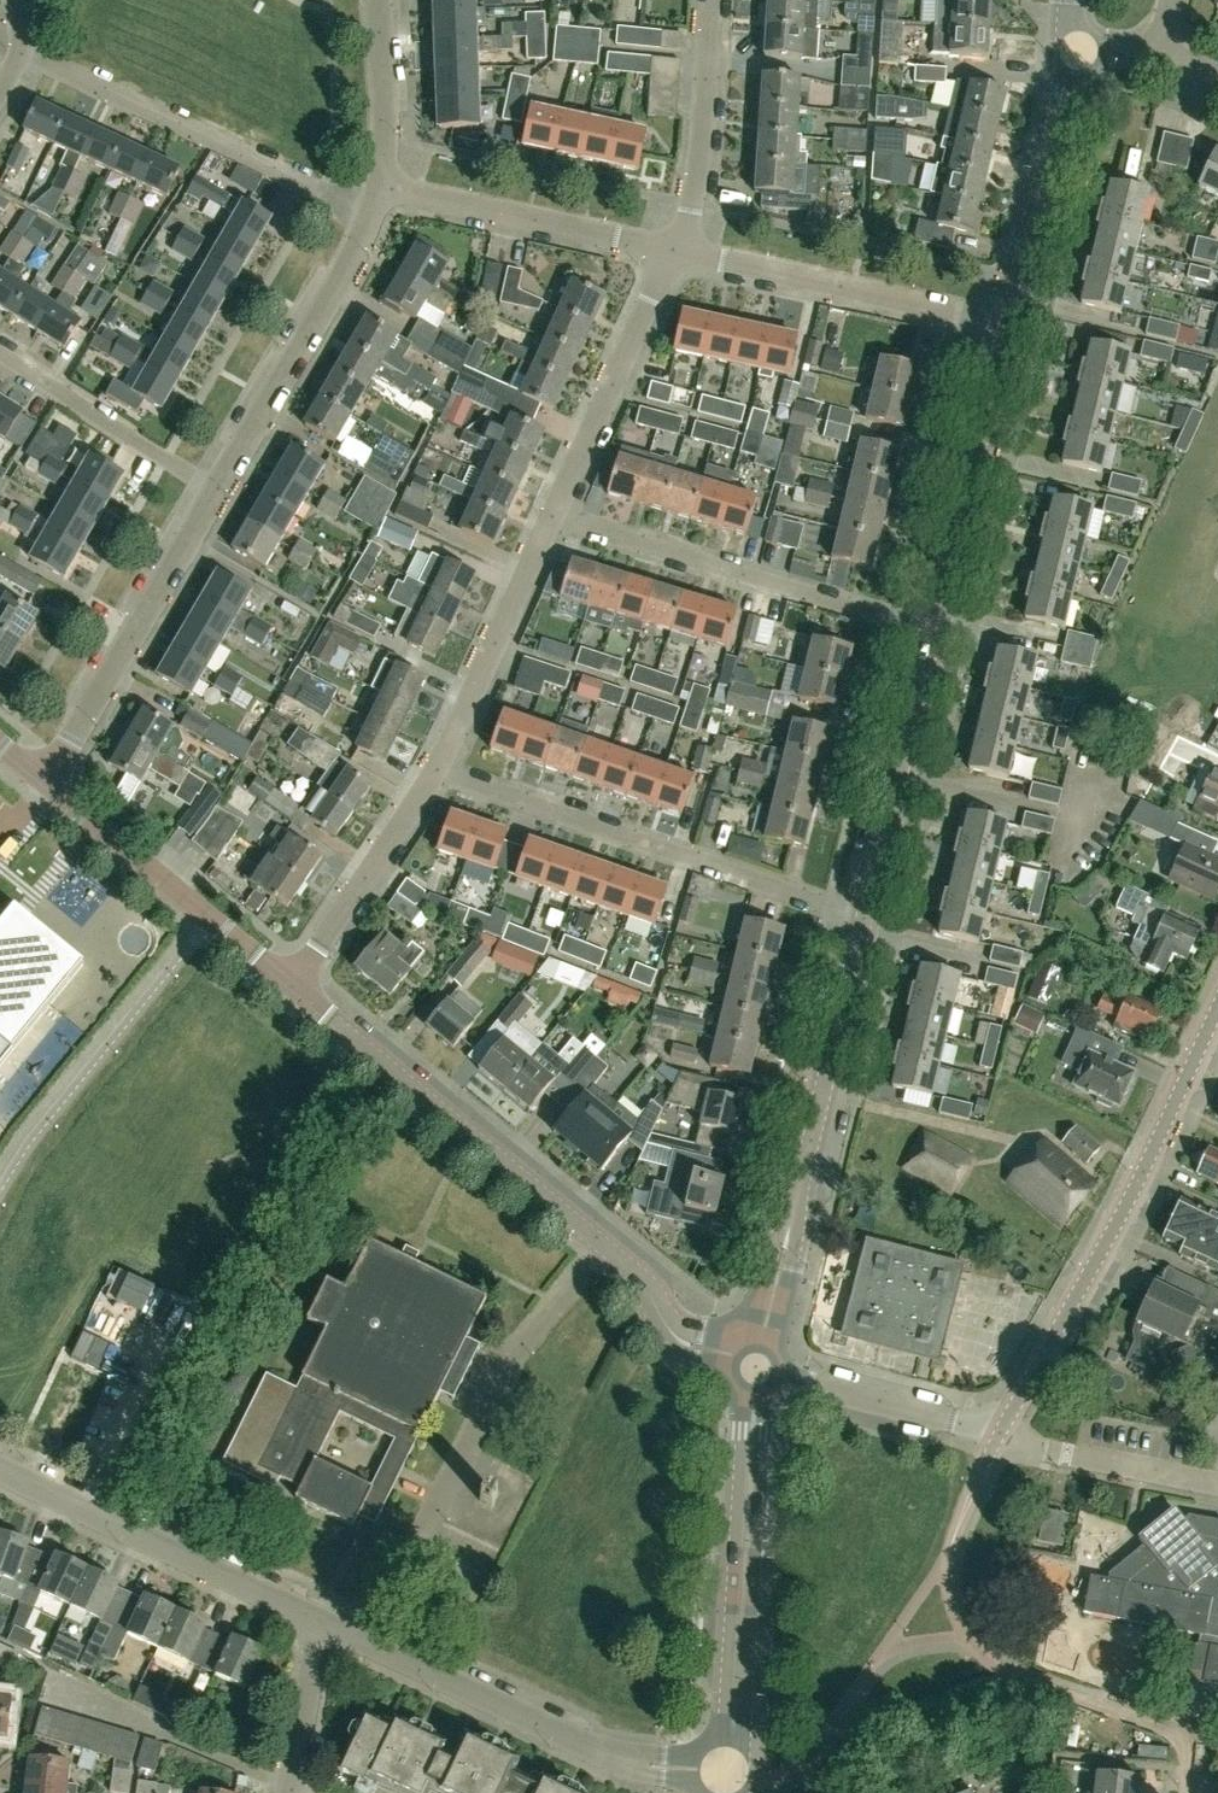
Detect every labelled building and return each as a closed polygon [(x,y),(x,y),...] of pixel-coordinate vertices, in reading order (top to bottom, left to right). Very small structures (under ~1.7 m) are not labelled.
[(474,0),(435,0),(435,11),(486,9),(486,8),(475,9),(474,0)] [(816,2),(816,1),(798,0),(768,0),(767,27),(815,30),(816,2)] [(899,0),(884,0),(883,16),(898,17),(899,0)] [(991,0),(939,0),(937,23),(990,26),(991,0)] [(875,34),(876,5),(860,4),(858,33),(875,34)] [(476,38),(475,22),(486,22),(486,9),(435,11),(436,40),(476,39),(496,37),(476,38)] [(512,37),(527,37),(546,37),(545,13),(525,14),(526,23),(512,23),(512,37)] [(988,57),(990,26),(937,23),(937,25),(939,25),(938,37),(951,38),(950,54),(988,57)] [(577,46),(579,28),(556,26),(555,43),(577,46)] [(639,47),(641,29),(618,27),(616,45),(639,47)] [(819,30),(815,30),(767,27),(765,56),(817,60),(819,30)] [(602,31),(579,28),(577,46),(600,48),(602,31)] [(683,33),(641,29),(639,47),(682,51),(683,33)] [(873,74),(875,34),(858,33),(857,57),(844,56),(843,72),(873,74)] [(477,68),(476,54),(496,53),(496,51),(513,50),(512,37),(496,37),(476,39),(436,40),(438,69),(477,68)] [(547,60),(546,37),(527,37),(527,61),(547,60)] [(576,63),(577,46),(555,43),(554,61),(576,63)] [(598,65),(600,48),(577,46),(576,63),(598,65)] [(880,49),(879,64),(947,69),(947,68),(940,68),(941,53),(880,49)] [(629,73),(631,56),(608,54),(606,71),(629,73)] [(651,75),(651,71),(652,57),(631,56),(629,73),(651,75)] [(652,57),(651,71),(680,74),(681,60),(652,57)] [(946,85),(947,69),(879,64),(879,65),(915,67),(914,83),(946,85)] [(478,97),(478,80),(488,79),(488,67),(477,68),(438,69),(439,99),(478,97)] [(650,86),(679,88),(680,74),(651,71),(651,75),(650,86)] [(872,88),(873,74),(843,72),(841,87),(872,88)] [(508,96),(527,100),(537,102),(541,83),(531,81),(532,79),(512,75),(508,96)] [(807,91),(800,90),(800,78),(763,76),(761,106),(798,109),(798,107),(806,107),(807,91)] [(1000,122),(1007,92),(970,83),(970,84),(957,81),(950,110),(1000,122)] [(649,100),(678,103),(679,88),(650,86),(649,100)] [(522,124),(527,100),(508,96),(503,120),(522,124)] [(914,101),(893,97),(877,96),(876,119),(912,121),(914,101)] [(479,126),(478,97),(439,99),(440,128),(479,126)] [(648,115),(677,118),(678,103),(649,100),(648,115)] [(54,143),(67,115),(38,102),(26,129),(54,143)] [(801,137),(797,137),(798,109),(761,106),(759,135),(801,138),(801,137)] [(553,153),(561,115),(532,109),(524,147),(553,153)] [(993,150),(1000,122),(950,110),(944,138),(993,150)] [(75,171),(82,156),(95,129),(67,115),(54,143),(69,150),(62,165),(65,166),(55,189),(65,193),(75,171)] [(581,159),(589,121),(561,115),(553,153),(581,159)] [(609,165),(617,127),(589,121),(581,159),(609,165)] [(650,141),(644,139),(646,133),(617,127),(609,165),(638,171),(641,154),(646,156),(650,141)] [(835,128),(834,140),(867,142),(868,131),(835,128)] [(875,128),(873,155),(890,156),(892,156),(892,155),(890,155),(892,129),(875,128)] [(110,170),(123,142),(95,129),(82,156),(110,170)] [(1173,167),(1180,136),(1165,133),(1158,163),(1173,167)] [(807,155),(800,155),(801,138),(759,135),(757,164),(806,168),(807,155)] [(1195,140),(1180,136),(1173,167),(1188,170),(1195,140)] [(987,179),(993,150),(944,138),(940,152),(945,153),(941,168),(987,179)] [(866,152),(867,142),(834,140),(834,150),(866,152)] [(138,183),(151,155),(123,142),(110,170),(138,183)] [(25,165),(31,152),(17,145),(8,167),(22,173),(25,165)] [(1217,151),(1200,187),(1217,196),(1217,152),(1217,151)] [(179,169),(151,155),(138,183),(166,196),(179,169)] [(890,185),(892,156),(890,156),(873,155),(872,181),(890,185)] [(813,197),(805,196),(806,168),(757,164),(756,193),(763,194),(762,208),(774,209),(774,210),(802,211),(811,212),(813,197)] [(980,206),(987,179),(941,168),(937,167),(930,195),(980,206)] [(87,176),(75,171),(65,193),(76,199),(87,176)] [(1111,184),(1104,214),(1143,223),(1150,193),(1111,184)] [(121,219),(131,198),(120,194),(110,214),(111,215),(104,232),(113,236),(121,219)] [(973,235),(980,206),(930,195),(930,196),(943,199),(937,226),(920,221),(915,242),(951,250),(955,230),(973,235)] [(12,202),(0,196),(0,221),(12,202)] [(144,204),(131,198),(121,219),(135,225),(144,204)] [(255,246),(271,219),(244,204),(229,231),(255,246)] [(11,257),(23,238),(30,228),(38,216),(26,211),(13,232),(0,251),(10,257),(11,257)] [(1136,253),(1143,223),(1104,214),(1097,244),(1136,253)] [(61,230),(38,216),(30,228),(53,242),(61,230)] [(186,227),(179,238),(200,250),(206,239),(186,227)] [(240,273),(255,246),(229,231),(213,258),(240,273)] [(448,265),(433,256),(438,248),(419,237),(404,262),(408,265),(402,275),(452,304),(460,291),(440,280),(448,265)] [(1193,259),(1216,264),(1217,257),(1217,242),(1198,237),(1193,259)] [(26,240),(23,238),(11,257),(0,274),(0,307),(11,315),(28,288),(14,279),(24,265),(20,263),(33,245),(26,240)] [(200,250),(179,238),(172,251),(194,262),(200,250)] [(1129,283),(1136,253),(1097,244),(1090,274),(1129,283)] [(63,293),(89,253),(78,246),(65,266),(64,265),(52,286),(63,293)] [(81,322),(69,314),(77,302),(75,300),(87,281),(94,286),(107,266),(89,253),(63,293),(55,306),(55,305),(37,332),(64,349),(81,322)] [(11,257),(10,257),(1,271),(0,270),(0,274),(11,257)] [(224,300),(240,273),(213,258),(197,285),(224,300)] [(496,303),(504,268),(489,265),(482,300),(496,303)] [(1191,265),(1188,278),(1209,283),(1213,271),(1191,265)] [(501,304),(515,307),(519,291),(523,272),(509,269),(501,304)] [(1122,313),(1129,283),(1090,274),(1083,304),(1122,313)] [(452,304),(402,275),(397,284),(393,282),(380,303),(402,316),(404,312),(417,319),(425,304),(445,316),(446,314),(451,316),(454,311),(460,313),(462,309),(452,304)] [(154,281),(148,291),(148,292),(169,304),(175,293),(154,281)] [(574,283),(561,312),(592,325),(605,297),(574,283)] [(208,327),(224,300),(197,285),(182,312),(208,327)] [(37,332),(55,305),(28,288),(11,315),(37,332)] [(545,301),(519,291),(515,307),(540,313),(544,304),(545,301)] [(162,316),(169,304),(148,292),(141,305),(162,316)] [(193,354),(208,327),(182,312),(166,339),(193,354)] [(579,354),(592,325),(561,312),(548,339),(579,354)] [(704,358),(712,320),(684,314),(676,351),(704,358)] [(412,344),(398,336),(369,319),(353,345),(406,376),(412,366),(402,360),(412,344)] [(1150,319),(1146,334),(1176,342),(1181,326),(1150,319)] [(732,364),(741,326),(712,320),(704,358),(732,364)] [(761,370),(769,332),(741,326),(732,364),(761,370)] [(797,338),(769,332),(761,370),(789,376),(797,338)] [(445,333),(438,346),(466,363),(473,350),(445,333)] [(566,381),(579,354),(548,339),(541,356),(522,346),(521,348),(520,347),(522,344),(518,342),(519,338),(510,333),(502,352),(566,381)] [(177,381),(193,354),(166,339),(158,354),(143,346),(124,335),(121,340),(109,334),(106,339),(105,338),(104,340),(137,359),(151,365),(150,366),(177,381)] [(137,359),(104,340),(97,337),(92,346),(112,357),(111,359),(131,370),(137,359)] [(811,340),(804,365),(817,368),(823,343),(811,340)] [(1145,341),(1141,357),(1171,364),(1175,349),(1145,341)] [(826,344),(820,368),(837,373),(843,348),(826,344)] [(1092,344),(1085,374),(1124,384),(1131,354),(1092,344)] [(406,376),(353,345),(337,372),(367,389),(375,375),(393,385),(394,383),(409,392),(415,382),(406,376)] [(466,363),(438,346),(430,358),(460,376),(464,367),(466,363)] [(554,410),(566,381),(502,352),(536,368),(523,396),(554,410)] [(882,360),(875,390),(913,399),(920,369),(882,360)] [(162,409),(177,381),(150,366),(136,392),(113,379),(105,393),(141,413),(148,401),(162,409)] [(497,382),(464,367),(460,376),(457,381),(490,396),(497,382)] [(351,416),(367,389),(337,372),(322,399),(351,416)] [(1117,413),(1124,384),(1085,374),(1078,404),(1117,413)] [(490,396),(457,381),(451,394),(484,409),(490,396)] [(801,385),(785,381),(779,405),(793,408),(797,401),(801,385)] [(652,382),(648,400),(670,405),(674,388),(652,382)] [(906,428),(913,399),(875,390),(868,419),(906,428)] [(721,419),(725,401),(703,395),(699,413),(721,419)] [(22,413),(0,399),(0,437),(5,440),(5,439),(21,449),(38,423),(22,413)] [(336,442),(351,416),(322,399),(306,425),(336,442)] [(747,407),(725,401),(721,419),(742,424),(747,407)] [(819,406),(797,401),(793,408),(792,414),(816,420),(819,406)] [(1110,443),(1117,413),(1078,404),(1071,434),(1110,443)] [(831,406),(827,423),(852,429),(856,412),(831,406)] [(658,430),(663,413),(641,407),(636,425),(658,430)] [(753,409),(749,423),(766,428),(770,413),(753,409)] [(1193,410),(1184,429),(1196,435),(1205,415),(1193,410)] [(684,418),(663,413),(658,430),(680,436),(684,418)] [(814,430),(816,420),(792,414),(789,424),(814,430)] [(373,415),(367,426),(383,435),(389,425),(373,415)] [(513,418),(506,434),(492,428),(487,440),(466,430),(531,460),(544,432),(513,418)] [(714,445),(718,427),(696,422),(692,439),(714,445)] [(775,471),(785,443),(764,437),(766,428),(749,423),(741,452),(757,457),(755,465),(775,471)] [(848,444),(852,429),(827,423),(823,438),(848,444)] [(740,433),(718,427),(714,445),(735,450),(740,433)] [(45,428),(28,455),(63,475),(69,465),(50,455),(49,458),(45,456),(58,435),(45,428)] [(1187,455),(1196,435),(1184,429),(1175,449),(1187,455)] [(518,488),(531,460),(466,430),(461,442),(496,456),(488,474),(518,488)] [(1102,473),(1110,443),(1071,434),(1063,464),(1102,473)] [(862,443),(855,472),(893,481),(901,452),(862,443)] [(293,448),(278,473),(309,492),(324,466),(293,448)] [(373,454),(365,468),(397,486),(405,473),(373,454)] [(63,475),(28,455),(28,456),(31,459),(26,467),(40,475),(40,477),(54,484),(58,483),(63,475)] [(636,502),(650,455),(647,466),(619,458),(608,494),(636,502)] [(664,511),(675,474),(661,470),(664,459),(650,455),(636,502),(664,511)] [(92,458),(77,484),(108,502),(123,476),(92,458)] [(886,510),(893,481),(855,472),(848,501),(886,510)] [(294,517),(309,492),(278,473),(263,499),(294,517)] [(506,516),(518,488),(488,474),(480,491),(446,476),(441,486),(440,487),(475,502),(506,516)] [(691,519),(702,483),(675,474),(664,511),(691,519)] [(1112,474),(1109,490),(1139,497),(1143,481),(1112,474)] [(379,531),(387,518),(387,516),(398,495),(366,477),(345,513),(379,531)] [(810,479),(807,491),(832,497),(835,485),(810,479)] [(719,527),(730,491),(702,483),(691,519),(719,527)] [(93,527),(108,502),(77,484),(62,509),(93,527)] [(408,488),(396,515),(429,530),(435,516),(424,512),(431,498),(408,488)] [(829,509),(832,497),(807,491),(797,489),(794,501),(829,509)] [(329,491),(323,500),(342,510),(347,501),(329,491)] [(757,499),(730,491),(719,527),(746,536),(757,499)] [(1133,520),(1137,504),(1107,496),(1104,512),(1133,520)] [(280,543),(294,517),(263,499),(248,524),(280,543)] [(1054,499),(1047,529),(1086,538),(1093,508),(1054,499)] [(336,520),(342,510),(323,500),(318,510),(336,520)] [(879,539),(886,510),(848,501),(841,530),(879,539)] [(493,544),(506,516),(475,502),(462,531),(493,544)] [(78,553),(93,527),(62,509),(54,523),(20,506),(19,508),(12,504),(8,512),(78,553)] [(78,553),(8,512),(0,508),(0,520),(26,535),(24,538),(40,547),(32,560),(63,578),(78,553)] [(772,517),(766,542),(779,546),(785,521),(772,517)] [(411,553),(419,532),(409,528),(386,518),(387,518),(379,531),(380,531),(377,539),(411,553)] [(265,568),(280,543),(248,524),(233,550),(265,568)] [(1079,569),(1086,538),(1047,529),(1040,559),(1079,569)] [(872,568),(879,539),(841,530),(834,559),(872,568)] [(300,541),(294,551),(312,562),(318,551),(300,541)] [(372,542),(365,554),(377,560),(384,548),(372,542)] [(312,562),(294,551),(289,561),(306,571),(312,562)] [(370,573),(377,560),(365,554),(358,566),(370,573)] [(16,585),(23,573),(17,585),(35,595),(43,581),(24,571),(25,569),(0,556),(0,577),(16,585)] [(436,556),(423,583),(462,603),(475,575),(436,556)] [(1119,556),(1110,576),(1121,581),(1130,561),(1119,556)] [(1072,599),(1079,569),(1040,559),(1033,590),(1072,599)] [(589,607),(600,569),(572,561),(566,582),(550,578),(543,593),(561,598),(589,607)] [(616,615),(628,578),(600,569),(589,607),(616,615)] [(219,575),(204,600),(267,638),(274,627),(256,616),(256,617),(241,610),(250,594),(219,575)] [(448,630),(462,603),(423,583),(422,583),(409,576),(405,585),(398,582),(389,600),(408,610),(448,630)] [(1112,601),(1121,581),(1110,576),(1101,596),(1112,601)] [(644,623),(655,586),(628,578),(616,615),(631,619),(628,630),(640,634),(644,623)] [(295,580),(287,592),(302,603),(311,591),(295,580)] [(672,632),(683,595),(655,586),(644,623),(672,632)] [(1065,629),(1072,599),(1033,590),(1026,620),(1065,629)] [(699,640),(711,603),(683,595),(672,632),(699,640)] [(36,615),(7,598),(0,610),(0,630),(20,642),(36,615)] [(267,638),(204,600),(189,626),(221,644),(230,628),(246,636),(245,638),(262,646),(267,638)] [(738,611),(711,603),(699,640),(727,649),(738,611)] [(342,605),(334,618),(375,638),(382,626),(342,605)] [(435,657),(448,630),(408,610),(395,638),(435,657)] [(41,611),(29,640),(43,646),(55,617),(41,611)] [(759,644),(764,619),(749,616),(743,640),(759,644)] [(764,619),(759,644),(757,650),(743,647),(741,652),(756,656),(771,660),(774,649),(775,649),(782,624),(764,619)] [(332,622),(324,635),(336,643),(343,629),(332,622)] [(206,669),(221,644),(189,626),(174,651),(206,669)] [(0,630),(0,667),(4,669),(5,667),(10,670),(18,657),(13,654),(20,642),(0,630)] [(1069,632),(1065,646),(1100,655),(1102,645),(1097,645),(1098,639),(1069,632)] [(369,667),(378,652),(357,640),(349,655),(369,667)] [(814,641),(807,670),(846,679),(853,650),(814,641)] [(1091,670),(1092,663),(1098,665),(1100,655),(1065,646),(1061,663),(1091,670)] [(598,672),(603,655),(582,648),(577,665),(598,672)] [(998,649),(991,679),(1030,689),(1037,659),(998,649)] [(191,695),(206,669),(174,651),(159,676),(191,695)] [(625,661),(603,655),(598,672),(619,679),(625,661)] [(546,683),(551,666),(525,657),(514,688),(540,696),(545,683),(546,683)] [(719,658),(711,684),(730,689),(737,662),(719,658)] [(374,689),(385,694),(411,707),(424,679),(398,666),(387,661),(374,689)] [(572,672),(551,666),(546,683),(567,689),(572,672)] [(652,689),(658,673),(636,666),(631,682),(652,689)] [(226,667),(220,678),(238,688),(244,678),(226,667)] [(297,668),(290,682),(330,701),(332,702),(339,689),(297,668)] [(839,708),(846,679),(807,670),(800,699),(839,708)] [(679,680),(658,673),(652,689),(673,696),(679,680)] [(599,700),(604,683),(583,676),(578,693),(599,700)] [(238,688),(220,678),(214,686),(215,686),(213,691),(229,700),(231,695),(233,696),(238,688)] [(1023,719),(1030,689),(991,679),(984,710),(1023,719)] [(262,681),(254,695),(275,705),(282,691),(262,681)] [(732,681),(729,695),(770,705),(774,692),(732,681)] [(321,718),(330,701),(290,682),(284,695),(295,700),(292,704),(321,718)] [(626,690),(604,683),(599,700),(621,707),(626,690)] [(704,712),(711,691),(694,685),(689,702),(687,708),(704,712)] [(398,734),(411,707),(385,694),(372,721),(398,734)] [(653,718),(659,701),(638,695),(632,711),(653,718)] [(767,717),(770,705),(729,695),(727,707),(767,717)] [(1065,698),(1060,720),(1072,723),(1077,701),(1065,698)] [(680,708),(659,701),(653,718),(675,725),(680,708)] [(518,758),(534,712),(524,708),(521,718),(504,712),(491,748),(518,758)] [(697,733),(704,712),(687,708),(680,727),(697,733)] [(181,731),(174,727),(145,710),(129,738),(189,774),(190,773),(185,770),(192,759),(180,751),(184,743),(181,731)] [(1016,749),(1023,719),(984,710),(977,740),(1016,749)] [(212,725),(189,711),(180,728),(203,740),(212,725)] [(546,767),(562,720),(558,731),(532,722),(535,712),(534,712),(518,758),(546,767)] [(573,777),(585,740),(589,729),(562,720),(546,767),(573,777)] [(385,761),(398,734),(372,721),(359,748),(385,761)] [(794,723),(787,752),(826,762),(833,732),(794,723)] [(1070,730),(1058,727),(1053,748),(1065,751),(1070,730)] [(261,732),(253,745),(255,743),(265,751),(272,739),(261,732)] [(372,786),(337,762),(342,754),(310,735),(297,752),(327,773),(318,787),(354,812),(372,786)] [(708,774),(714,750),(717,739),(703,735),(700,746),(699,746),(693,770),(708,774)] [(127,808),(134,796),(150,769),(181,788),(189,774),(129,738),(124,747),(120,744),(109,763),(128,774),(114,798),(127,808)] [(600,786),(613,750),(585,740),(573,777),(600,786)] [(1009,779),(1016,749),(977,740),(970,770),(1009,779)] [(258,763),(265,751),(255,743),(253,745),(247,756),(258,763)] [(1206,748),(1197,764),(1212,770),(1203,790),(1214,796),(1217,790),(1217,791),(1217,754),(1206,748)] [(627,796),(640,759),(613,750),(600,786),(627,796)] [(819,791),(826,762),(787,752),(781,782),(819,791)] [(667,769),(672,756),(671,755),(666,768),(640,759),(627,796),(654,805),(667,769)] [(740,770),(739,772),(764,778),(767,764),(727,755),(724,766),(740,770)] [(682,815),(694,778),(667,769),(654,805),(682,815)] [(762,789),(764,778),(739,772),(738,779),(737,783),(744,785),(762,789)] [(300,806),(285,796),(258,778),(248,792),(290,820),(300,806)] [(812,820),(818,796),(819,791),(781,782),(774,811),(812,820)] [(1059,806),(1062,796),(1063,790),(1032,783),(1029,799),(1059,806)] [(222,796),(208,787),(202,795),(202,796),(178,826),(191,837),(215,805),(216,806),(222,796)] [(337,837),(354,812),(318,787),(302,811),(313,821),(337,837)] [(709,798),(702,822),(713,826),(720,801),(709,798)] [(805,849),(812,820),(774,811),(767,840),(805,849)] [(462,872),(480,823),(452,813),(439,850),(434,863),(462,872)] [(1025,813),(1022,828),(1052,835),(1056,820),(1025,813)] [(969,814),(962,844),(1000,854),(1008,824),(969,814)] [(223,826),(222,827),(235,836),(241,827),(243,823),(230,815),(223,826)] [(506,873),(516,845),(504,841),(507,833),(480,823),(462,872),(462,873),(461,876),(489,885),(495,869),(506,873)] [(1211,861),(1217,845),(1217,843),(1177,825),(1170,840),(1184,846),(1169,879),(1215,900),(1217,894),(1217,864),(1211,861)] [(218,862),(235,836),(222,827),(204,851),(218,862)] [(323,857),(299,841),(279,827),(272,838),(279,843),(270,857),(306,882),(323,857)] [(727,855),(743,859),(746,847),(742,841),(732,838),(727,855)] [(545,887),(558,850),(530,841),(518,877),(545,887)] [(993,884),(1000,854),(962,844),(954,874),(993,884)] [(572,897),(585,860),(558,850),(545,887),(572,897)] [(306,882),(270,857),(267,856),(257,870),(252,866),(245,878),(288,908),(306,882)] [(600,906),(613,870),(585,860),(572,897),(600,906)] [(627,916),(640,879),(613,870),(600,906),(627,916)] [(1038,872),(1033,893),(1045,896),(1050,875),(1038,872)] [(986,914),(993,884),(954,874),(947,904),(986,914)] [(407,879),(398,893),(416,906),(432,913),(433,912),(445,916),(451,900),(427,892),(407,879)] [(667,889),(640,879),(627,916),(654,926),(667,889)] [(1201,931),(1167,915),(1171,906),(1127,885),(1117,908),(1135,916),(1132,922),(1141,926),(1131,949),(1139,958),(1146,961),(1146,963),(1164,972),(1173,953),(1188,960),(1201,931)] [(420,930),(432,913),(416,906),(398,893),(388,907),(420,930)] [(1040,917),(1045,896),(1033,893),(1028,914),(1040,917)] [(699,901),(687,897),(680,922),(692,925),(699,901)] [(979,944),(986,914),(947,904),(940,934),(979,944)] [(464,926),(482,932),(489,915),(470,908),(469,912),(464,926)] [(83,965),(26,918),(19,927),(7,917),(0,926),(0,1066),(83,965)] [(747,921),(740,950),(779,959),(786,930),(747,921)] [(523,948),(529,931),(509,923),(502,940),(523,948)] [(551,940),(529,931),(523,948),(545,957),(551,940)] [(412,941),(406,949),(385,932),(376,944),(375,943),(357,966),(390,994),(425,952),(412,941)] [(491,950),(500,939),(482,932),(479,939),(477,937),(447,975),(463,988),(493,951),(491,950)] [(581,961),(587,944),(566,935),(559,953),(581,961)] [(608,952),(587,944),(581,961),(601,969),(608,952)] [(994,946),(990,961),(1020,969),(1024,953),(994,946)] [(772,988),(779,959),(740,950),(733,979),(772,988)] [(695,957),(692,970),(717,975),(720,964),(695,957)] [(637,963),(630,980),(652,988),(658,972),(637,963)] [(922,967),(914,997),(954,1007),(961,977),(922,967)] [(988,968),(984,984),(1015,991),(1019,976),(988,968)] [(1041,969),(1027,999),(1043,1006),(1057,977),(1041,969)] [(713,987),(717,975),(692,970),(690,982),(713,987)] [(591,974),(585,989),(631,1009),(638,994),(591,974)] [(765,1018),(772,988),(733,979),(726,1008),(765,1018)] [(534,1006),(533,1005),(540,996),(528,986),(521,995),(519,994),(497,1021),(510,1034),(534,1006)] [(472,1002),(458,990),(449,1002),(448,1002),(429,1026),(454,1047),(474,1023),(473,1022),(483,1010),(472,1002)] [(1151,1039),(1163,1012),(1128,996),(1124,1006),(1104,997),(1099,1009),(1118,1018),(1114,1028),(1136,1038),(1138,1033),(1151,1039)] [(947,1037),(954,1007),(914,997),(907,1027),(947,1037)] [(758,1047),(765,1018),(726,1008),(719,1037),(758,1047)] [(706,1020),(681,1014),(678,1029),(703,1034),(706,1020)] [(990,1025),(985,1046),(998,1049),(1002,1027),(990,1025)] [(939,1067),(947,1037),(907,1027),(900,1057),(939,1067)] [(1135,1074),(1102,1059),(1109,1044),(1079,1030),(1063,1063),(1081,1071),(1074,1086),(1099,1097),(1097,1102),(1111,1108),(1113,1104),(1120,1107),(1135,1074)] [(506,1090),(531,1110),(555,1080),(556,1081),(561,1073),(574,1085),(577,1082),(597,1057),(605,1047),(592,1036),(584,1046),(582,1045),(567,1064),(558,1057),(543,1045),(506,1090)] [(751,1076),(758,1047),(719,1037),(712,1066),(751,1076)] [(506,1090),(543,1045),(542,1044),(530,1060),(505,1039),(480,1069),(506,1090)] [(674,1045),(671,1058),(684,1061),(695,1064),(699,1050),(674,1045)] [(993,1070),(998,1049),(985,1046),(980,1067),(993,1070)] [(579,1150),(618,1104),(595,1085),(609,1067),(597,1057),(577,1082),(588,1091),(586,1094),(586,1093),(555,1130),(579,1150)] [(932,1097),(939,1067),(900,1057),(892,1087),(932,1097)] [(735,1135),(743,1102),(713,1095),(716,1080),(680,1071),(665,1103),(704,1113),(696,1145),(717,1150),(721,1132),(735,1135)] [(943,1098),(939,1114),(970,1121),(973,1105),(943,1098)] [(602,1170),(633,1133),(637,1128),(650,1139),(664,1109),(652,1100),(638,1117),(620,1103),(618,1104),(579,1150),(602,1170)] [(1077,1126),(1062,1143),(1087,1164),(1101,1147),(1077,1126)] [(950,1198),(971,1162),(923,1133),(902,1170),(950,1198)] [(1061,1226),(1096,1185),(1044,1140),(1009,1181),(1061,1226)] [(638,1142),(634,1159),(663,1166),(667,1150),(638,1142)] [(1210,1148),(1198,1174),(1217,1183),(1217,1152),(1210,1148)] [(716,1216),(725,1181),(716,1178),(719,1162),(673,1151),(665,1186),(654,1183),(646,1216),(682,1224),(682,1223),(706,1229),(709,1214),(716,1216)] [(1173,1224),(1217,1245),(1217,1230),(1217,1229),(1217,1217),(1183,1201),(1173,1224)] [(1173,1224),(1166,1240),(1184,1248),(1181,1255),(1217,1272),(1217,1245),(1173,1224)] [(268,1373),(224,1462),(277,1488),(282,1478),(302,1488),(297,1498),(355,1527),(360,1515),(377,1524),(390,1497),(371,1488),(315,1460),(339,1412),(395,1440),(387,1457),(405,1466),(441,1393),(455,1400),(478,1353),(481,1347),(467,1340),(487,1299),(415,1264),(420,1254),(407,1247),(402,1257),(370,1241),(347,1289),(328,1280),(308,1320),(327,1329),(298,1388),(268,1373)] [(929,1347),(947,1274),(875,1257),(858,1329),(929,1347)] [(1169,1268),(1160,1287),(1155,1285),(1139,1322),(1132,1334),(1134,1339),(1137,1345),(1151,1351),(1158,1349),(1163,1346),(1168,1335),(1182,1341),(1181,1343),(1188,1346),(1171,1352),(1182,1384),(1207,1376),(1206,1371),(1208,1370),(1217,1375),(1217,1290),(1169,1268)] [(493,1506),(498,1495),(486,1489),(480,1500),(493,1506)] [(1085,1611),(1200,1634),(1198,1645),(1179,1660),(1197,1680),(1217,1684),(1217,1520),(1191,1515),(1185,1519),(1175,1507),(1139,1536),(1146,1544),(1111,1573),(1110,1579),(1092,1575),(1085,1611)] [(1068,1514),(1048,1511),(1042,1539),(1062,1543),(1068,1514)] [(43,1553),(29,1547),(30,1542),(0,1532),(0,1576),(5,1578),(0,1590),(0,1592),(23,1601),(43,1553)] [(72,1605),(89,1569),(58,1554),(56,1559),(43,1553),(23,1601),(36,1606),(42,1591),(72,1605)] [(102,1655),(131,1594),(119,1588),(120,1584),(89,1569),(72,1605),(101,1619),(76,1673),(90,1679),(102,1655)] [(160,1647),(177,1611),(147,1596),(145,1600),(131,1594),(102,1655),(115,1661),(128,1632),(160,1647)] [(204,1668),(219,1635),(206,1629),(208,1625),(177,1611),(160,1647),(204,1668)] [(233,1642),(219,1635),(204,1668),(247,1688),(265,1652),(235,1638),(233,1642)] [(11,1671),(14,1665),(24,1670),(30,1660),(20,1654),(20,1653),(0,1643),(0,1665),(11,1671)] [(0,1696),(0,1738),(8,1738),(12,1697),(0,1696)] [(50,1739),(58,1711),(44,1707),(36,1735),(50,1739)] [(64,1743),(72,1715),(58,1711),(50,1739),(64,1743)] [(77,1747),(86,1719),(72,1715),(64,1743),(77,1747)] [(478,1744),(467,1738),(461,1751),(437,1740),(439,1737),(437,1734),(412,1722),(408,1723),(406,1726),(395,1720),(393,1723),(381,1717),(379,1718),(377,1721),(366,1716),(339,1772),(367,1785),(370,1778),(403,1792),(427,1792),(431,1785),(442,1790),(440,1792),(583,1792),(560,1782),(557,1783),(555,1786),(531,1774),(528,1776),(527,1779),(516,1773),(521,1763),(509,1758),(511,1755),(509,1751),(483,1739),(480,1741),(478,1744)] [(91,1751),(100,1723),(86,1719),(77,1747),(91,1751)] [(105,1755),(114,1727),(100,1723),(91,1751),(105,1755)] [(119,1760),(127,1731),(114,1727),(105,1755),(116,1759),(119,1760)] [(141,1735),(127,1731),(119,1760),(132,1763),(141,1735)] [(156,1770),(163,1745),(147,1740),(140,1766),(156,1770)] [(28,1788),(75,1792),(77,1792),(78,1786),(70,1785),(72,1763),(31,1758),(28,1788)] [(119,1760),(116,1759),(111,1792),(115,1792),(131,1792),(135,1771),(131,1770),(132,1763),(119,1760)] [(1096,1792),(1138,1792),(1140,1778),(1098,1773),(1096,1792)] [(137,1792),(157,1792),(158,1783),(139,1780),(137,1792)] [(967,1782),(943,1792),(972,1792),(967,1782)] [(1058,1782),(1057,1792),(1073,1792),(1073,1784),(1058,1782)]
